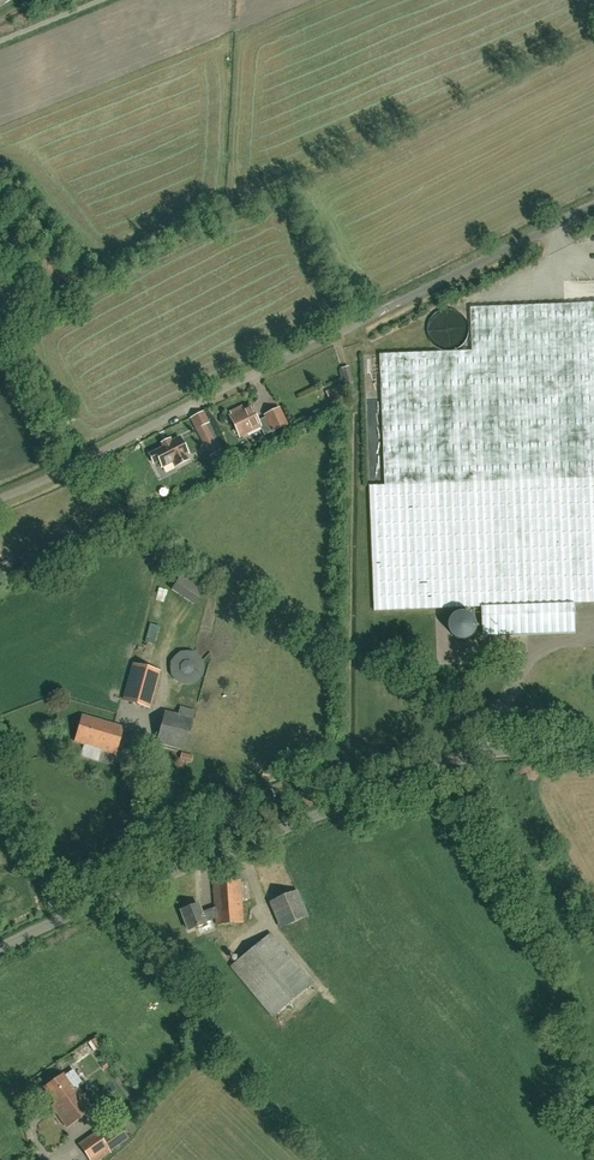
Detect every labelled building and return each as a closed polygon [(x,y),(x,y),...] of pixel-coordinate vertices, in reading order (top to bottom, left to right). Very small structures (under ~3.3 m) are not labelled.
[(63,280),(69,292),(87,283),(81,271),(63,280)] [(473,313),(475,356),(373,360),(378,490),(372,490),(377,612),(483,608),(484,637),(577,633),(575,605),(593,604),(593,308),(473,313)] [(451,314),(428,318),(432,337),(438,336),(440,346),(454,343),(453,336),(462,334),(459,318),(452,320),(451,314)] [(344,381),(350,380),(348,367),(342,368),(344,381)] [(229,415),(240,438),(260,427),(249,405),(236,412),(235,410),(230,413),(231,414),(229,415)] [(280,407),(263,415),(272,434),(288,426),(280,407)] [(222,449),(209,423),(211,422),(204,410),(190,418),(196,429),(210,456),(222,449)] [(187,454),(179,438),(163,446),(164,447),(149,455),(153,464),(159,461),(162,467),(172,462),(175,467),(188,460),(185,455),(187,454)] [(182,576),(173,590),(199,605),(207,591),(182,576)] [(150,623),(146,641),(155,643),(160,625),(150,623)] [(204,682),(204,653),(173,653),(173,682),(204,682)] [(160,673),(135,666),(125,701),(149,709),(160,673)] [(165,711),(156,744),(185,751),(194,719),(165,711)] [(98,761),(101,751),(115,755),(123,728),(83,716),(75,743),(83,746),(80,756),(98,761)] [(216,925),(243,923),(240,880),(213,882),(215,907),(201,913),(197,904),(181,911),(189,931),(206,924),(205,923),(216,919),(216,925)] [(284,930),(312,916),(298,889),(270,903),(284,930)] [(231,966),(272,1017),(312,984),(270,934),(231,966)] [(99,1036),(92,1041),(96,1049),(104,1044),(99,1036)] [(93,1110),(78,1089),(74,1091),(63,1075),(45,1088),(56,1104),(52,1106),(68,1128),(93,1110)] [(90,1159),(102,1159),(101,1159),(106,1155),(103,1151),(108,1148),(110,1151),(129,1137),(121,1126),(102,1139),(98,1132),(79,1145),(90,1159)]
